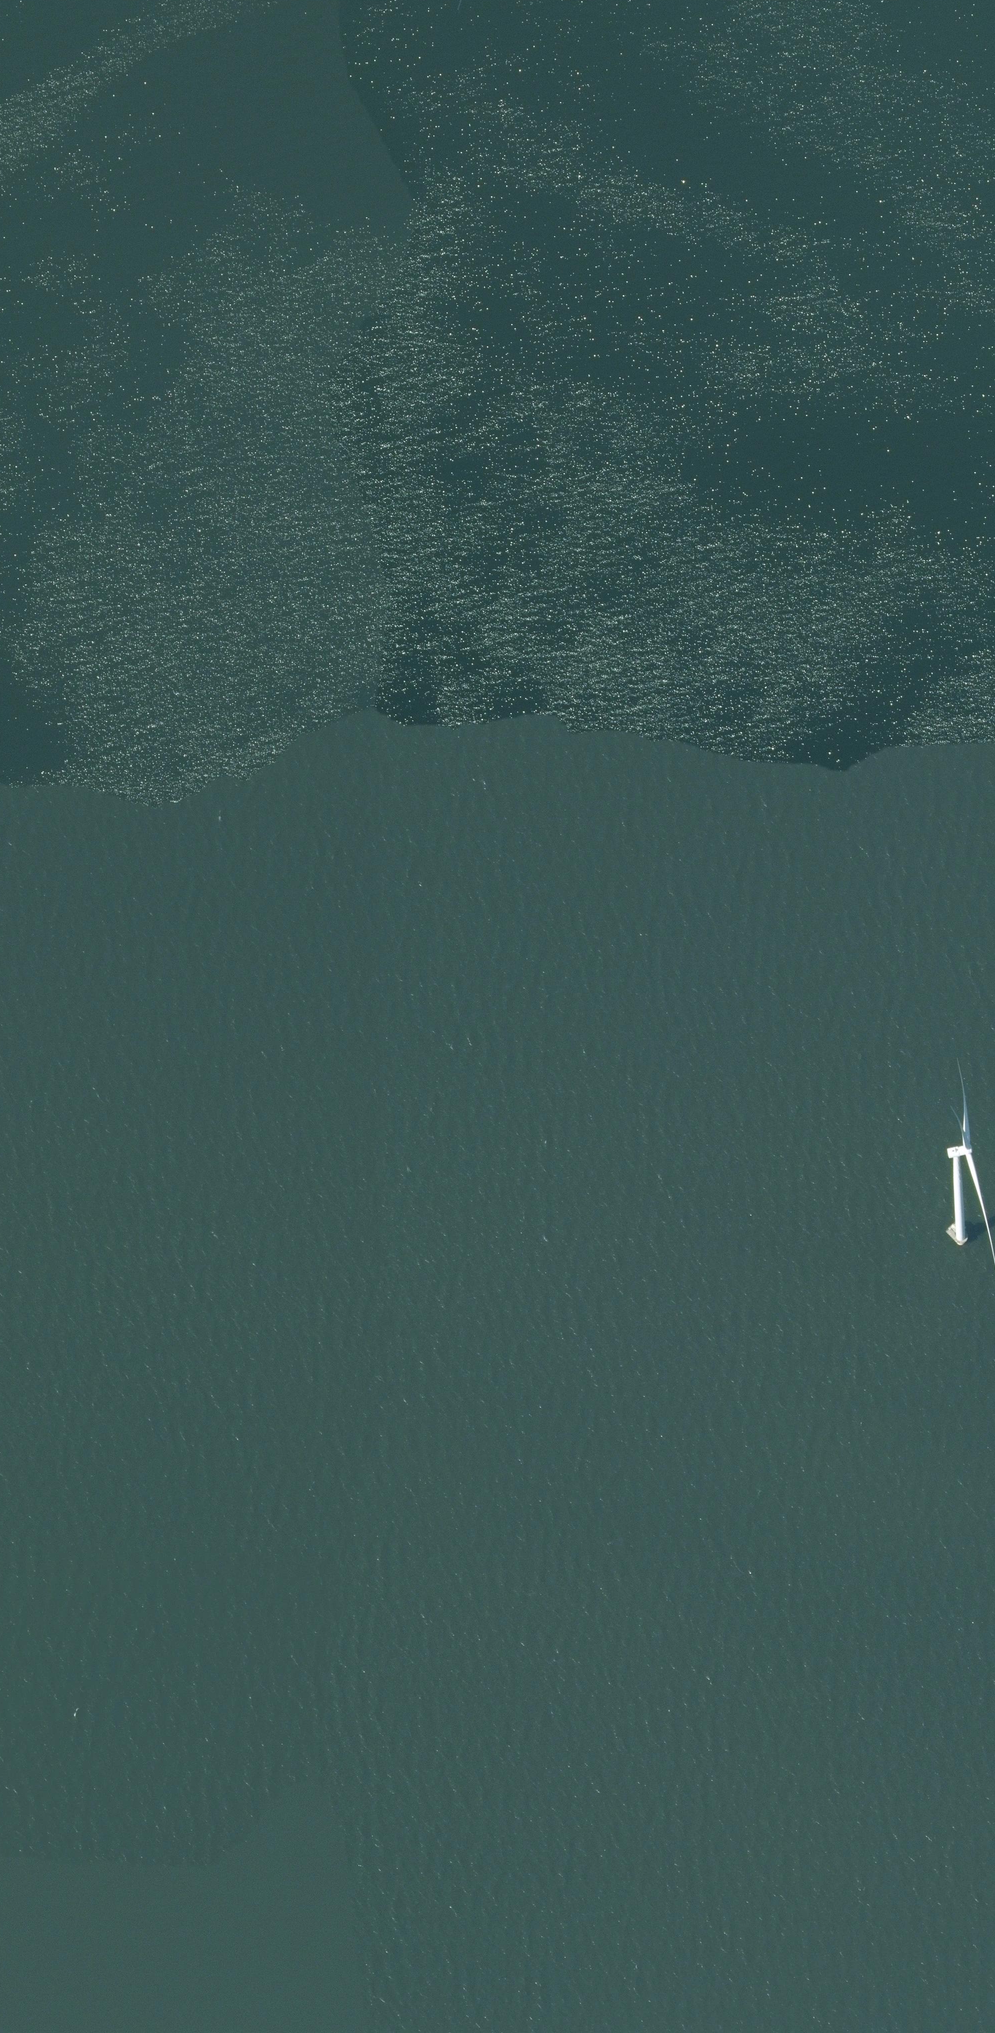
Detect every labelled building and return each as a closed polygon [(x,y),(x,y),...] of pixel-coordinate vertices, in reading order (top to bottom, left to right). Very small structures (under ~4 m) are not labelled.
[(957,1240),(957,1241),(957,1242),(957,1243),(958,1244),(959,1245),(960,1245),(961,1246),(962,1245),(963,1245),(964,1244),(965,1244),(965,1243),(965,1242),(966,1241),(965,1241),(965,1240),(965,1239),(965,1238),(964,1238),(963,1237),(962,1237),(961,1237),(960,1237),(959,1237),(958,1238),(957,1238),(957,1239),(957,1240)]
